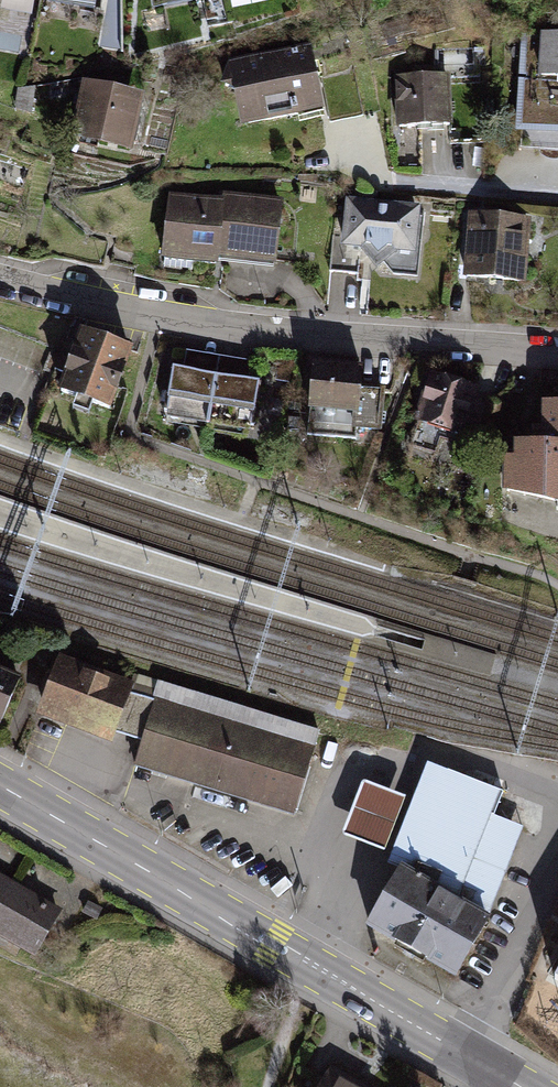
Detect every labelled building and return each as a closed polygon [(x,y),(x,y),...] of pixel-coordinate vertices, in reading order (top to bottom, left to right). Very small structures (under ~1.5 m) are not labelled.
[(96,11),(97,0),(41,0),(96,11)] [(522,34),(517,148),(557,151),(557,35),(522,34)] [(311,44),(229,62),(221,86),(234,91),(241,126),(327,113),(311,44)] [(450,74),(394,76),(398,129),(455,125),(450,74)] [(141,92),(85,81),(73,139),(129,151),(141,92)] [(218,200),(169,195),(162,262),(218,268),(218,262),(275,268),(282,200),(219,194),(218,200)] [(422,205),(345,198),(342,238),(333,237),(330,272),(420,277),(422,205)] [(530,220),(469,213),(464,277),(527,283),(530,220)] [(79,330),(56,395),(109,414),(132,349),(79,330)] [(265,366),(179,351),(168,416),(254,430),(265,366)] [(364,367),(313,361),(309,435),(364,442),(365,430),(380,432),(383,386),(363,385),(364,367)] [(481,386),(433,372),(409,446),(453,460),(463,427),(479,432),(487,403),(477,400),(481,386)] [(544,428),(534,428),(534,442),(517,441),(517,458),(507,457),(507,494),(557,504),(557,402),(544,402),(544,428)] [(0,648),(0,727),(2,728),(30,660),(0,648)] [(156,692),(54,657),(37,705),(139,740),(131,763),(293,819),(322,736),(160,680),(156,692)] [(504,781),(478,772),(474,781),(429,765),(391,861),(405,870),(367,926),(471,967),(500,916),(490,913),(528,831),(494,817),(504,792),(498,790),(504,781)] [(405,800),(363,784),(342,838),(383,855),(405,800)] [(0,873),(0,904),(14,881),(0,873)] [(14,881),(0,904),(0,941),(35,961),(63,911),(14,881)] [(328,1064),(315,1086),(369,1086),(328,1064)]
